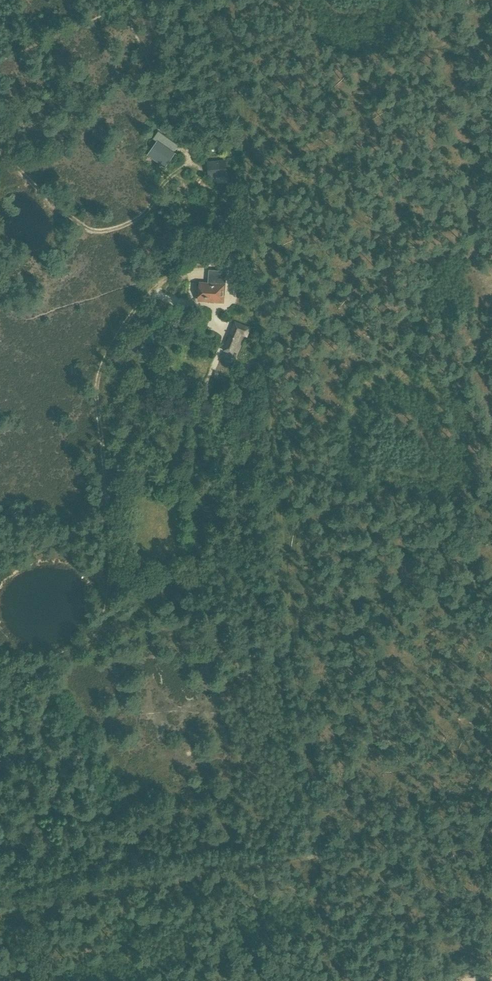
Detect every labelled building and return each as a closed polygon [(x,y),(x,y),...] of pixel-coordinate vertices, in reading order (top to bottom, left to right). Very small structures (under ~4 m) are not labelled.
[(158,142),(151,152),(167,164),(178,145),(158,131),(153,139),(158,142)] [(220,160),(208,162),(209,177),(221,176),(220,167),(226,167),(225,160),(221,161),(220,160)] [(199,282),(197,301),(224,303),(227,271),(209,269),(208,283),(199,282)] [(246,273),(239,274),(239,283),(247,282),(246,273)] [(233,327),(222,355),(231,359),(239,339),(245,341),(249,334),(233,327)]
